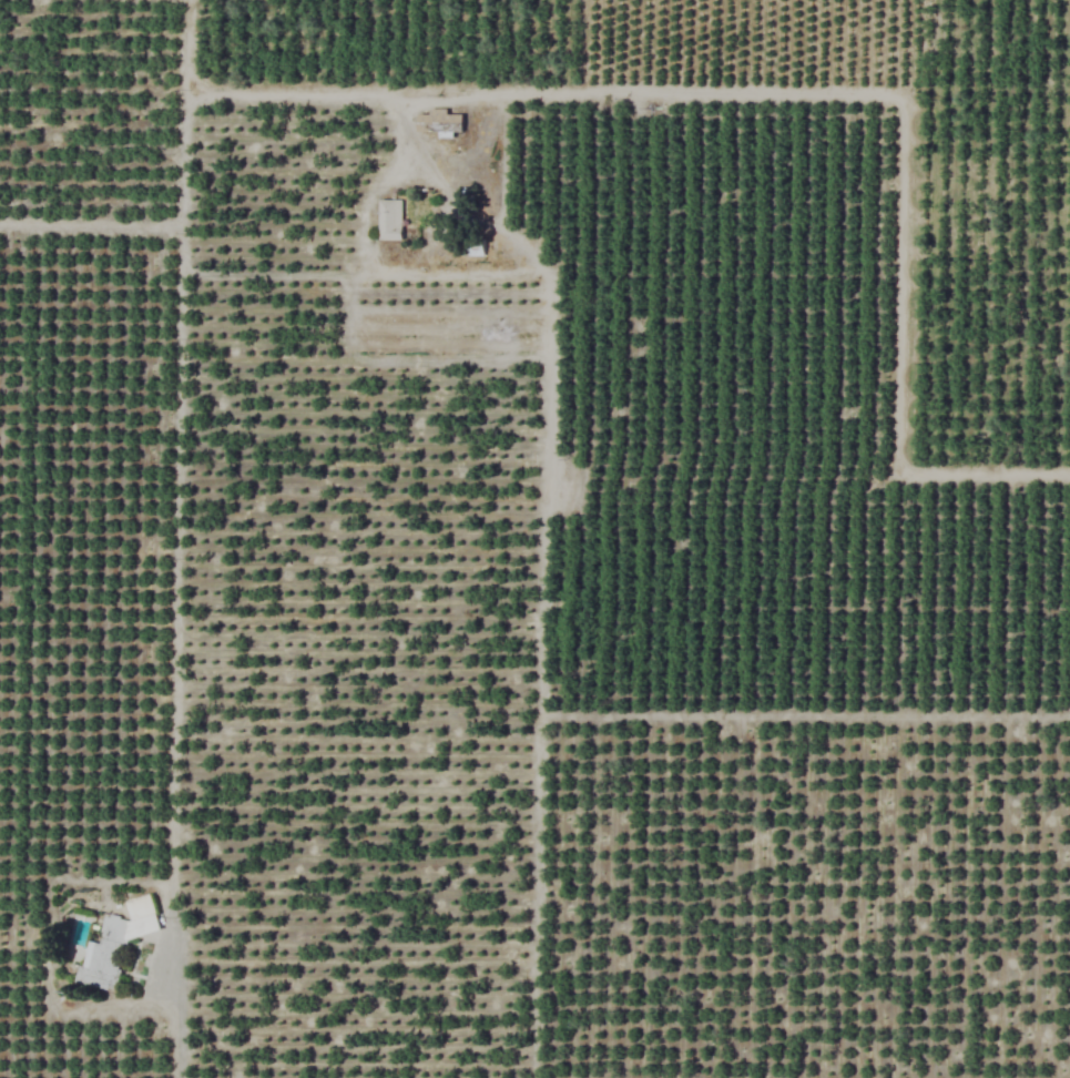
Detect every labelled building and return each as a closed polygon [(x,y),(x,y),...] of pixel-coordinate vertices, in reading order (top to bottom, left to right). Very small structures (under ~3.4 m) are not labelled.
[(461,114),(417,114),(417,132),(461,132),(461,114)] [(379,241),(402,241),(402,200),(379,200),(379,241)] [(484,245),(467,243),(465,254),(482,256),(484,245)] [(160,932),(151,895),(126,901),(131,921),(108,917),(106,917),(101,942),(85,946),(78,984),(118,992),(127,940),(160,932)]
